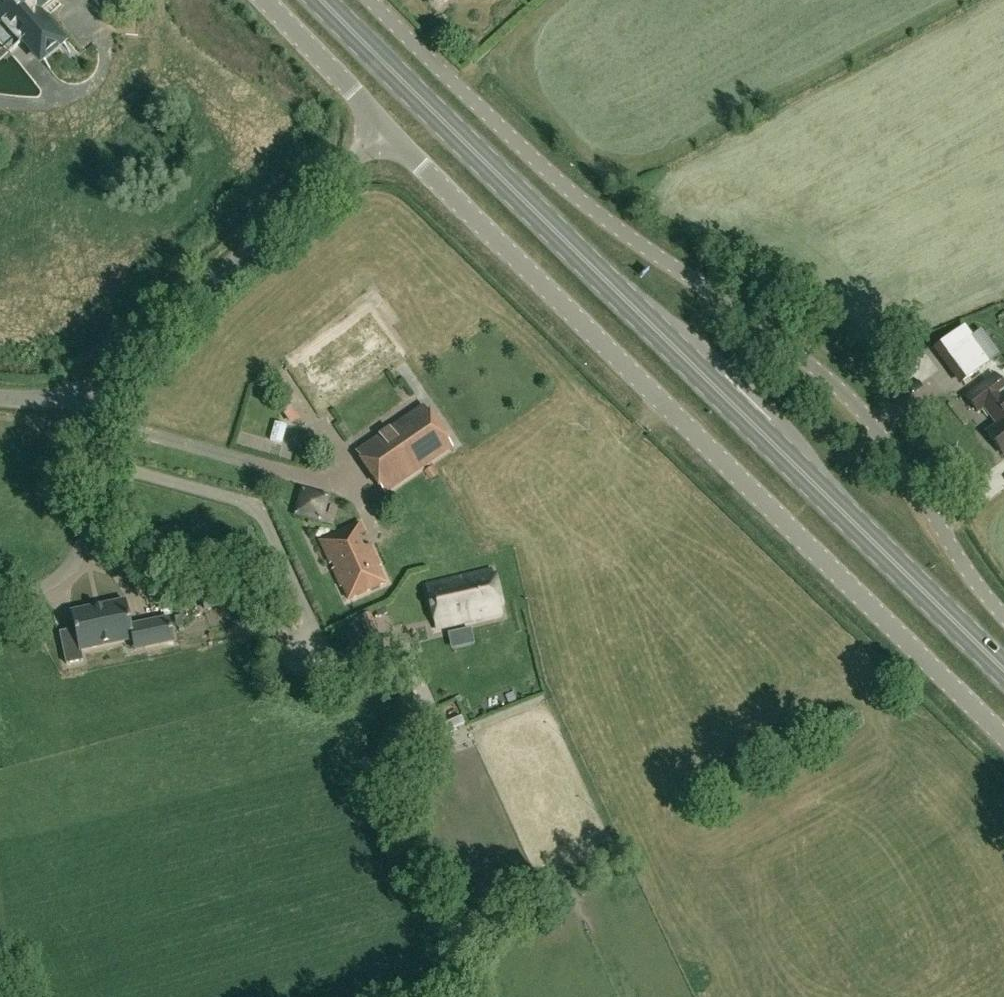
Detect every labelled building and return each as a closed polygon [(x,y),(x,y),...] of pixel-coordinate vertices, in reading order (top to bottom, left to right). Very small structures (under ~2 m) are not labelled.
[(40,59),(61,41),(42,19),(34,18),(35,11),(47,0),(0,0),(0,12),(40,59)] [(988,363),(969,337),(963,328),(945,342),(951,351),(943,356),(962,382),(988,363)] [(994,375),(965,396),(977,412),(983,407),(990,416),(1003,406),(1003,388),(994,375)] [(281,411),(289,424),(298,418),(290,405),(281,411)] [(451,448),(423,406),(357,452),(385,493),(451,448)] [(1003,455),(1003,406),(990,416),(996,425),(986,432),(1003,456),(1003,455)] [(437,474),(432,466),(425,470),(430,478),(437,474)] [(362,551),(357,538),(364,534),(359,524),(318,543),(346,601),(385,584),(370,548),(362,551)] [(205,609),(243,597),(251,594),(242,568),(234,570),(197,583),(205,609)] [(436,629),(501,613),(491,570),(426,585),(436,629)] [(179,600),(192,597),(188,584),(176,588),(179,600)] [(71,613),(76,638),(75,639),(63,641),(68,664),(81,661),(79,651),(132,640),(142,637),(145,648),(174,642),(169,618),(131,627),(126,602),(71,613)] [(349,623),(351,630),(346,632),(353,649),(364,644),(366,648),(378,643),(376,638),(365,615),(349,623)]
